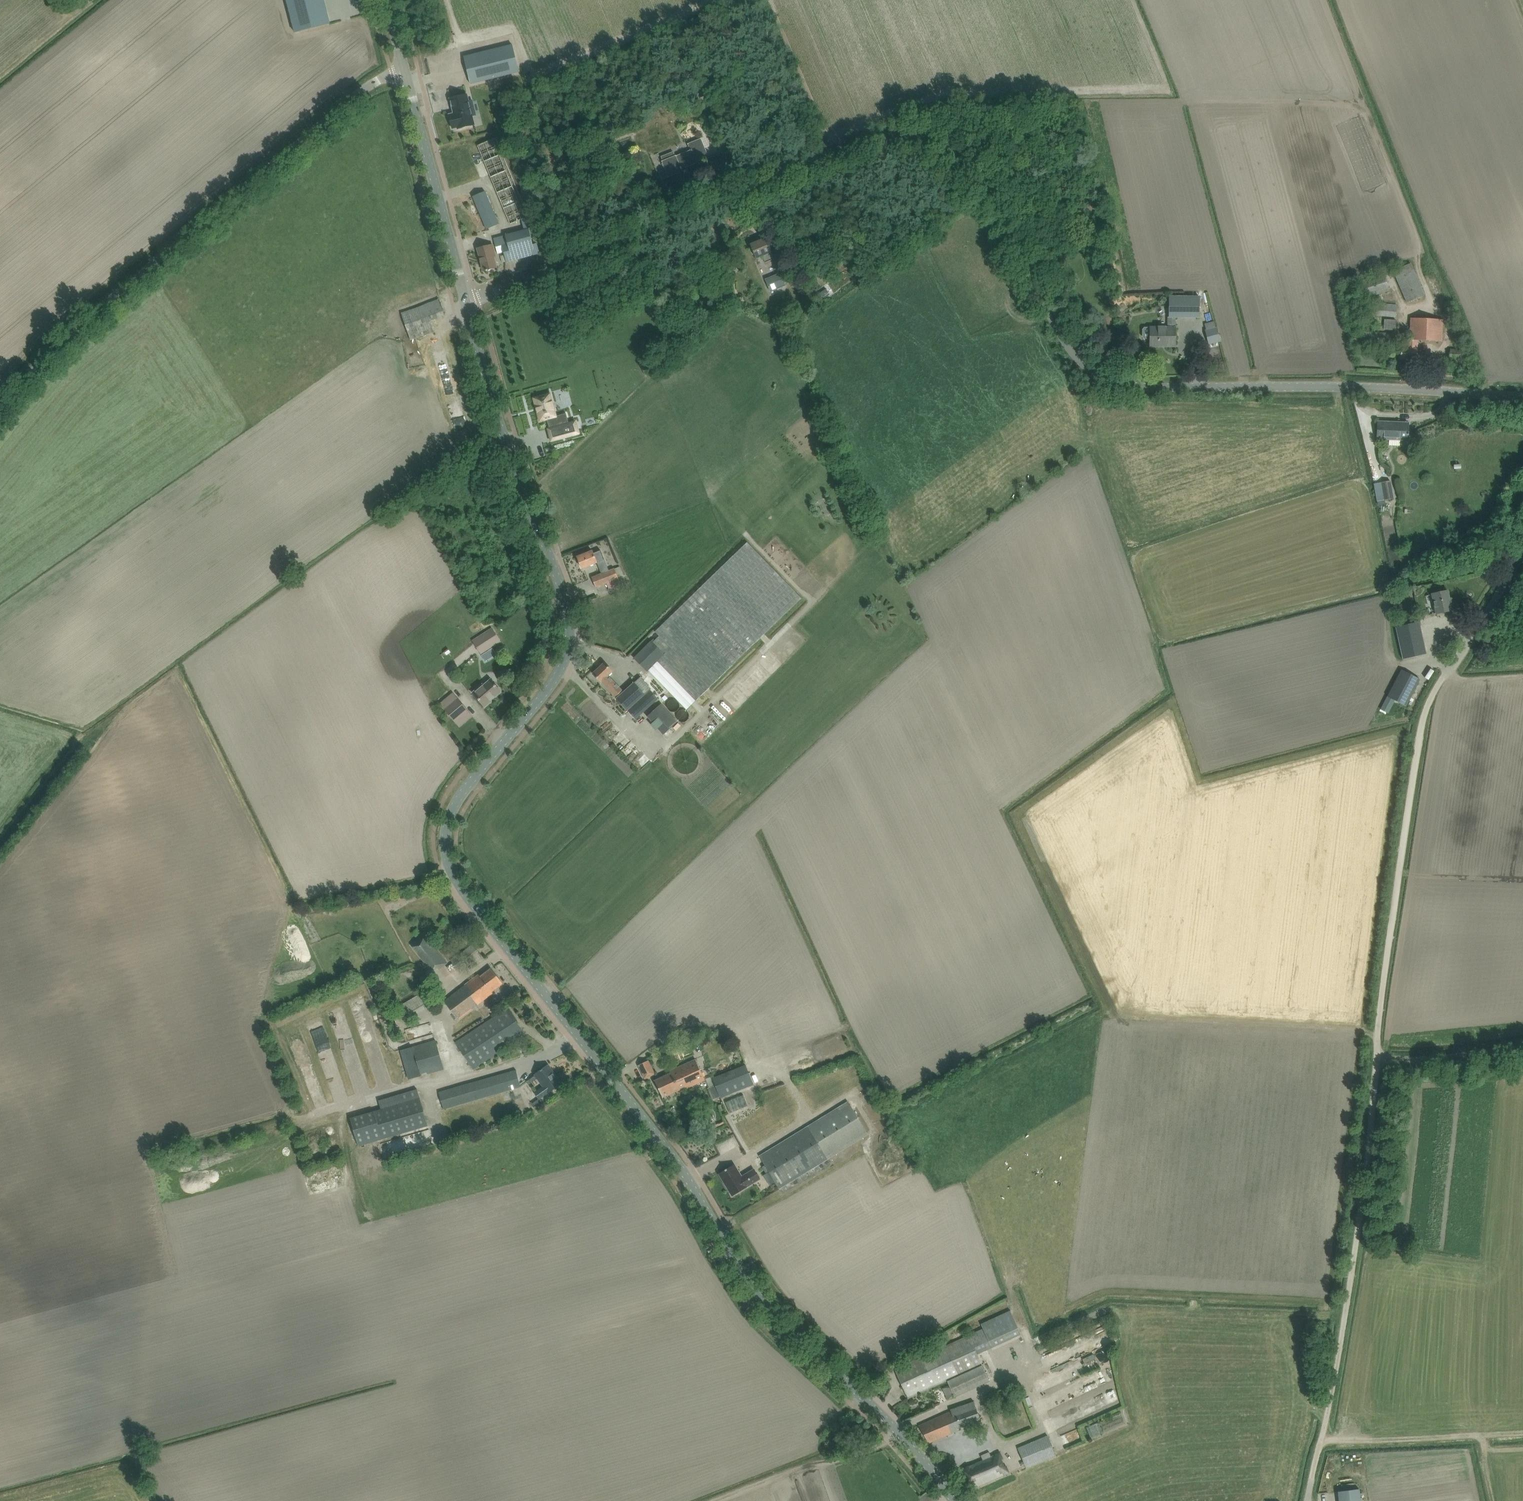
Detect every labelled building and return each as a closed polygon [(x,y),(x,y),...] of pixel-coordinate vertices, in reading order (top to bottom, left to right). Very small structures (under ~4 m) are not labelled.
[(330,23),(324,0),(287,0),(295,32),(330,23)] [(519,72),(513,45),(464,57),(471,84),(519,72)] [(457,127),(458,129),(475,124),(467,94),(450,99),(454,113),(449,114),(453,128),(457,127)] [(709,158),(706,150),(702,138),(688,144),(691,151),(677,156),(677,155),(662,160),(661,158),(655,161),(662,179),(668,176),(669,177),(682,171),(682,169),(682,167),(690,163),(691,165),(709,158)] [(502,245),(507,262),(540,253),(537,243),(534,244),(533,239),(539,237),(533,215),(524,218),(521,211),(527,209),(498,139),(478,148),(509,224),(518,220),(521,231),(494,238),(496,247),(502,245)] [(732,139),(719,141),(721,154),(734,152),(732,139)] [(487,229),(499,224),(486,191),(473,197),(487,229)] [(552,243),(549,236),(540,240),(542,246),(552,243)] [(751,244),(757,259),(763,256),(765,263),(775,259),(766,238),(751,244)] [(484,271),(486,270),(487,271),(488,271),(488,270),(497,267),(493,253),(494,252),(493,244),(478,249),(484,271)] [(787,246),(780,249),(784,257),(791,254),(787,246)] [(1408,303),(1425,296),(1412,263),(1395,271),(1408,303)] [(766,279),(772,291),(786,284),(781,273),(766,279)] [(1363,281),(1368,297),(1390,291),(1386,274),(1363,281)] [(1199,296),(1170,296),(1169,317),(1175,317),(1199,317),(1199,296)] [(402,313),(412,340),(434,331),(430,320),(445,315),(440,299),(402,313)] [(1396,317),(1397,305),(1377,304),(1376,316),(1396,317)] [(1175,317),(1169,317),(1168,317),(1168,327),(1150,327),(1150,328),(1145,328),(1143,329),(1143,336),(1145,338),(1150,338),(1150,344),(1165,344),(1165,346),(1175,346),(1175,327),(1175,317)] [(1442,341),(1443,319),(1411,318),(1410,339),(1408,339),(1407,348),(1401,348),(1400,359),(1417,360),(1418,340),(1442,341)] [(1396,330),(1396,320),(1385,319),(1384,329),(1396,330)] [(1206,330),(1209,344),(1220,341),(1217,327),(1206,330)] [(1394,345),(1395,333),(1355,331),(1354,343),(1394,345)] [(1463,359),(1463,350),(1450,349),(1450,358),(1463,359)] [(555,382),(558,389),(565,385),(562,379),(555,382)] [(569,423),(566,413),(556,416),(550,393),(534,398),(540,421),(547,419),(550,428),(548,429),(551,441),(572,435),(569,423)] [(1408,432),(1408,427),(1401,426),(1401,422),(1378,421),(1377,439),(1408,441),(1408,432)] [(1377,501),(1394,499),(1391,481),(1374,483),(1377,501)] [(649,670),(687,710),(801,598),(747,542),(656,631),(660,636),(652,642),(664,654),(649,670)] [(619,579),(624,577),(620,567),(615,568),(609,570),(601,550),(594,553),(592,550),(578,556),(582,568),(597,562),(602,573),(592,577),(596,587),(607,583),(609,589),(621,584),(619,579)] [(1447,590),(1432,594),(1436,613),(1454,610),(1452,603),(1450,603),(1447,590)] [(1419,622),(1395,627),(1402,659),(1426,654),(1419,622)] [(501,642),(492,628),(473,640),(481,654),(501,642)] [(664,654),(652,642),(651,642),(634,659),(647,671),(649,670),(664,654)] [(624,692),(608,676),(613,671),(605,662),(593,673),(601,682),(602,682),(617,698),(624,692)] [(1420,679),(1402,669),(1387,696),(1406,706),(1420,679)] [(650,700),(635,683),(624,692),(617,698),(617,699),(636,719),(666,692),(650,674),(643,680),(656,695),(650,700)] [(474,694),(484,705),(501,691),(491,679),(474,694)] [(440,703),(460,727),(473,716),(453,693),(440,703)] [(1386,698),(1381,709),(1386,712),(1392,701),(1386,698)] [(682,727),(661,704),(647,716),(664,735),(668,739),(682,727)] [(713,722),(708,728),(714,733),(719,727),(713,722)] [(637,741),(623,728),(617,735),(631,748),(637,741)] [(649,749),(639,757),(646,765),(656,757),(649,749)] [(446,964),(426,936),(412,947),(432,973),(446,964)] [(473,944),(452,962),(456,967),(477,950),(473,944)] [(444,1000),(458,1019),(493,992),(492,992),(503,984),(491,968),(481,976),(479,974),(444,1000)] [(405,1003),(413,1016),(434,1004),(427,990),(405,1003)] [(455,1042),(473,1069),(525,1034),(508,1008),(455,1042)] [(428,1021),(431,1030),(438,1028),(436,1019),(428,1021)] [(747,1036),(751,1046),(768,1039),(764,1030),(747,1036)] [(401,1050),(409,1079),(444,1070),(436,1040),(401,1050)] [(347,1077),(337,1049),(327,1053),(338,1081),(347,1077)] [(316,1054),(304,1056),(306,1067),(318,1064),(316,1054)] [(366,1055),(352,1058),(355,1070),(363,1068),(365,1074),(359,1075),(360,1078),(371,1076),(366,1055)] [(663,1097),(686,1086),(688,1088),(705,1080),(695,1058),(670,1070),(671,1073),(655,1080),(663,1097)] [(644,1078),(655,1073),(649,1061),(639,1066),(644,1078)] [(541,1070),(535,1074),(544,1086),(534,1093),(539,1099),(561,1083),(548,1065),(543,1069),(542,1069),(541,1070)] [(720,1098),(754,1084),(746,1065),(713,1078),(715,1085),(708,1088),(713,1099),(720,1097),(720,1098)] [(516,1070),(439,1092),(444,1109),(521,1087),(516,1070)] [(350,1118),(359,1146),(429,1126),(418,1089),(379,1100),(381,1108),(350,1118)] [(539,1099),(531,1105),(533,1108),(541,1102),(539,1099)] [(780,1188),(868,1134),(848,1101),(760,1156),(780,1188)] [(732,1195),(753,1183),(760,1178),(755,1169),(742,1177),(734,1164),(719,1174),(720,1174),(721,1173),(727,1183),(725,1184),(732,1195)] [(895,1369),(908,1398),(947,1380),(955,1396),(990,1380),(977,1354),(1022,1334),(1011,1310),(981,1324),(983,1328),(895,1369)] [(1474,1339),(1474,1326),(1460,1326),(1460,1339),(1474,1339)] [(1086,1351),(1061,1363),(1064,1370),(1089,1358),(1086,1351)] [(929,1443),(962,1430),(961,1428),(982,1420),(974,1401),(951,1409),(951,1411),(919,1425),(929,1443)] [(1096,1424),(1100,1432),(1105,1429),(1101,1421),(1096,1424)] [(1027,1468),(1056,1455),(1048,1435),(1018,1448),(1027,1468)] [(1008,1472),(1006,1466),(1004,1467),(1001,1460),(1003,1459),(1000,1453),(991,1457),(989,1453),(981,1456),(983,1461),(968,1467),(971,1474),(964,1477),(969,1489),(1008,1472)] [(1358,1488),(1337,1491),(1339,1500),(1360,1500),(1358,1488)]
